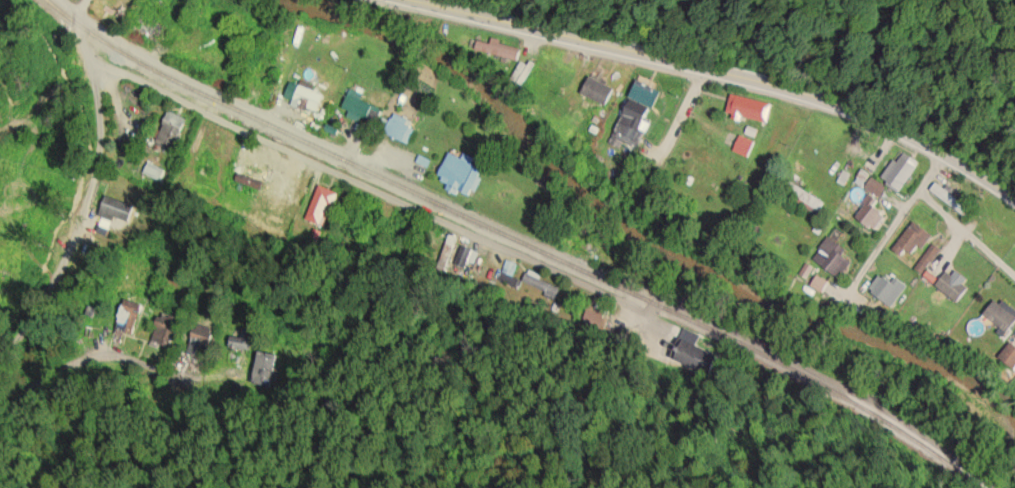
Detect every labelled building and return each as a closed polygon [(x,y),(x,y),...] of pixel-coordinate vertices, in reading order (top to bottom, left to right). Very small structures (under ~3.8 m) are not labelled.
[(517,59),(520,46),(490,40),(489,43),(475,40),(472,50),(517,59)] [(604,105),(613,89),(589,76),(580,92),(604,105)] [(291,100),(290,103),(315,113),(323,94),(288,81),(283,96),(291,100)] [(341,107),(348,110),(346,116),(358,121),(360,117),(374,123),(380,108),(360,99),(362,93),(349,88),(341,107)] [(766,122),(771,104),(730,93),(724,114),(740,118),(741,116),(766,122)] [(650,103),(632,94),(609,143),(619,148),(622,141),(636,148),(649,120),(644,117),(650,103)] [(153,143),(171,151),(185,118),(167,110),(153,143)] [(408,127),(411,121),(391,112),(382,133),(407,144),(413,129),(408,127)] [(752,140),(737,135),(732,151),(747,156),(752,140)] [(881,178),(900,190),(918,162),(900,150),(881,178)] [(436,177),(447,182),(444,189),(456,194),(458,190),(470,196),(482,169),(471,164),(474,158),(463,153),(461,158),(448,152),(436,177)] [(864,186),(878,196),(885,186),(871,176),(864,186)] [(943,188),(934,182),(929,190),(963,215),(968,208),(949,194),(953,189),(946,184),(943,188)] [(321,226),(326,214),(323,213),(326,204),(332,206),(337,192),(317,185),(304,219),(321,226)] [(821,200),(801,188),(794,200),(814,212),(821,200)] [(105,194),(98,214),(128,223),(134,203),(105,194)] [(874,230),(884,214),(872,207),(876,199),(868,194),(853,217),(874,230)] [(910,253),(916,245),(921,249),(931,235),(912,221),(891,249),(900,255),(904,249),(910,253)] [(841,255),(845,249),(827,236),(811,260),(838,278),(850,261),(841,255)] [(914,269),(922,274),(938,247),(930,242),(914,269)] [(461,277),(466,260),(473,263),(477,250),(459,244),(457,253),(450,251),(443,271),(461,277)] [(516,263),(505,259),(501,271),(512,275),(516,263)] [(956,302),(970,285),(951,268),(936,286),(956,302)] [(521,281),(547,292),(550,284),(535,277),(537,274),(526,269),(521,281)] [(497,282),(516,286),(518,277),(499,272),(497,282)] [(892,307),(907,285),(894,277),(891,282),(879,274),(868,290),(892,307)] [(1006,334),(1014,322),(1014,313),(994,298),(981,317),(1006,334)] [(115,330),(133,334),(141,303),(122,299),(115,330)] [(608,315),(587,307),(581,321),(603,329),(608,315)] [(175,316),(156,313),(151,344),(169,347),(175,316)] [(186,353),(202,358),(210,327),(194,323),(186,353)] [(717,354),(694,344),(699,334),(683,327),(669,357),(708,375),(717,354)] [(253,331),(242,328),(240,337),(230,335),(228,347),(248,352),(253,331)] [(1014,369),(1014,368),(1014,345),(1009,341),(998,357),(1014,369)] [(251,382),(269,386),(276,354),(258,351),(251,382)]
